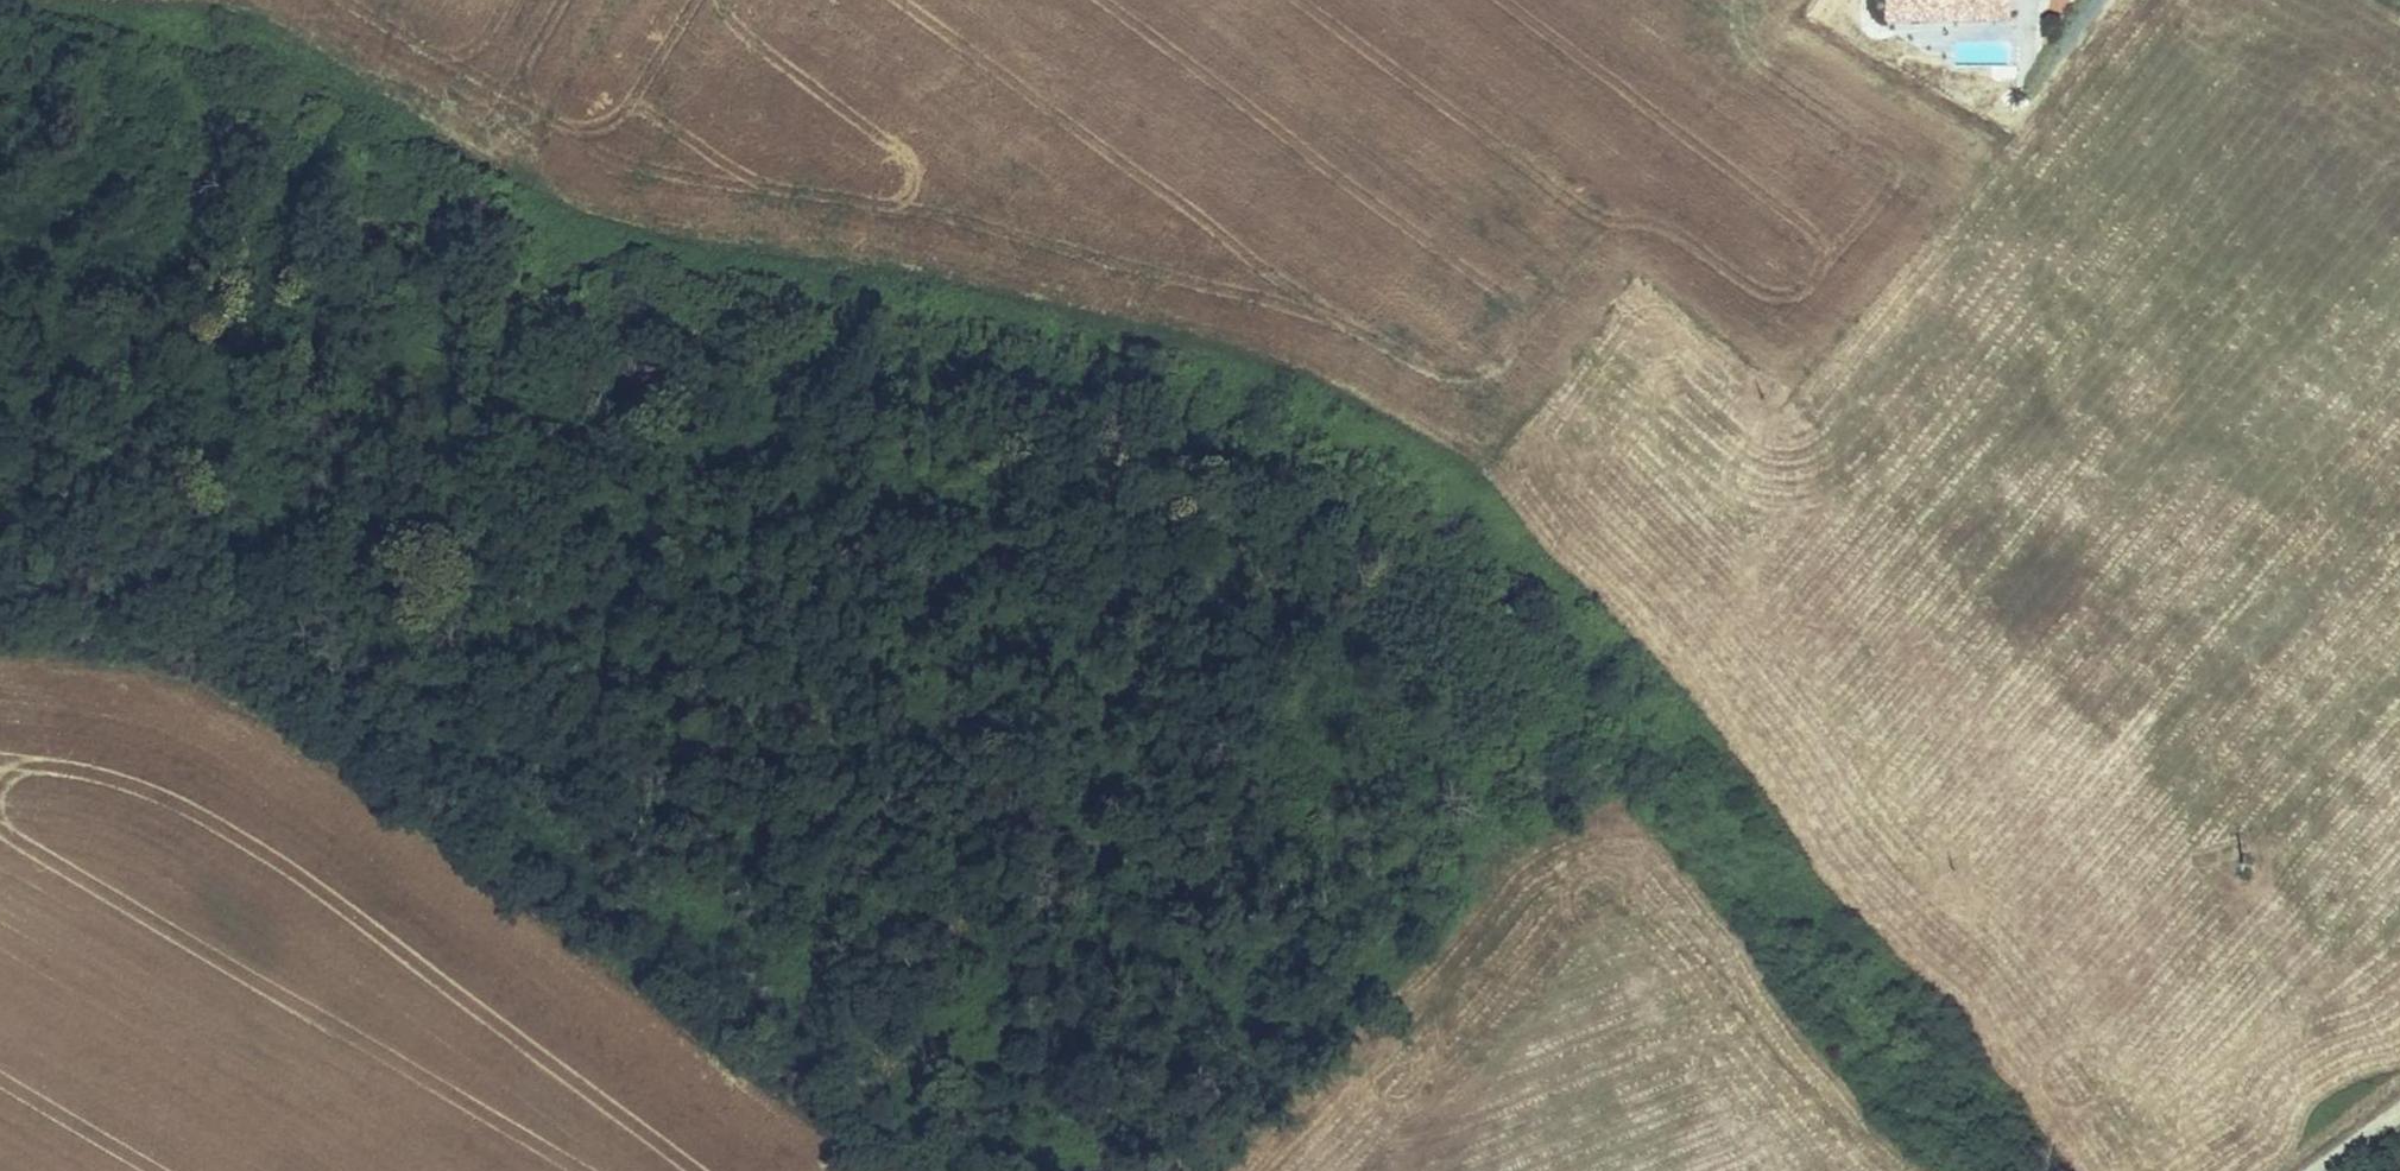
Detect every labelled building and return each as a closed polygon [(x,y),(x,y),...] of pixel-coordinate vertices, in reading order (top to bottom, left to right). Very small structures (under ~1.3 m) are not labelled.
[(1885,19),(2012,18),(2012,0),(1885,0),(1885,19)]
